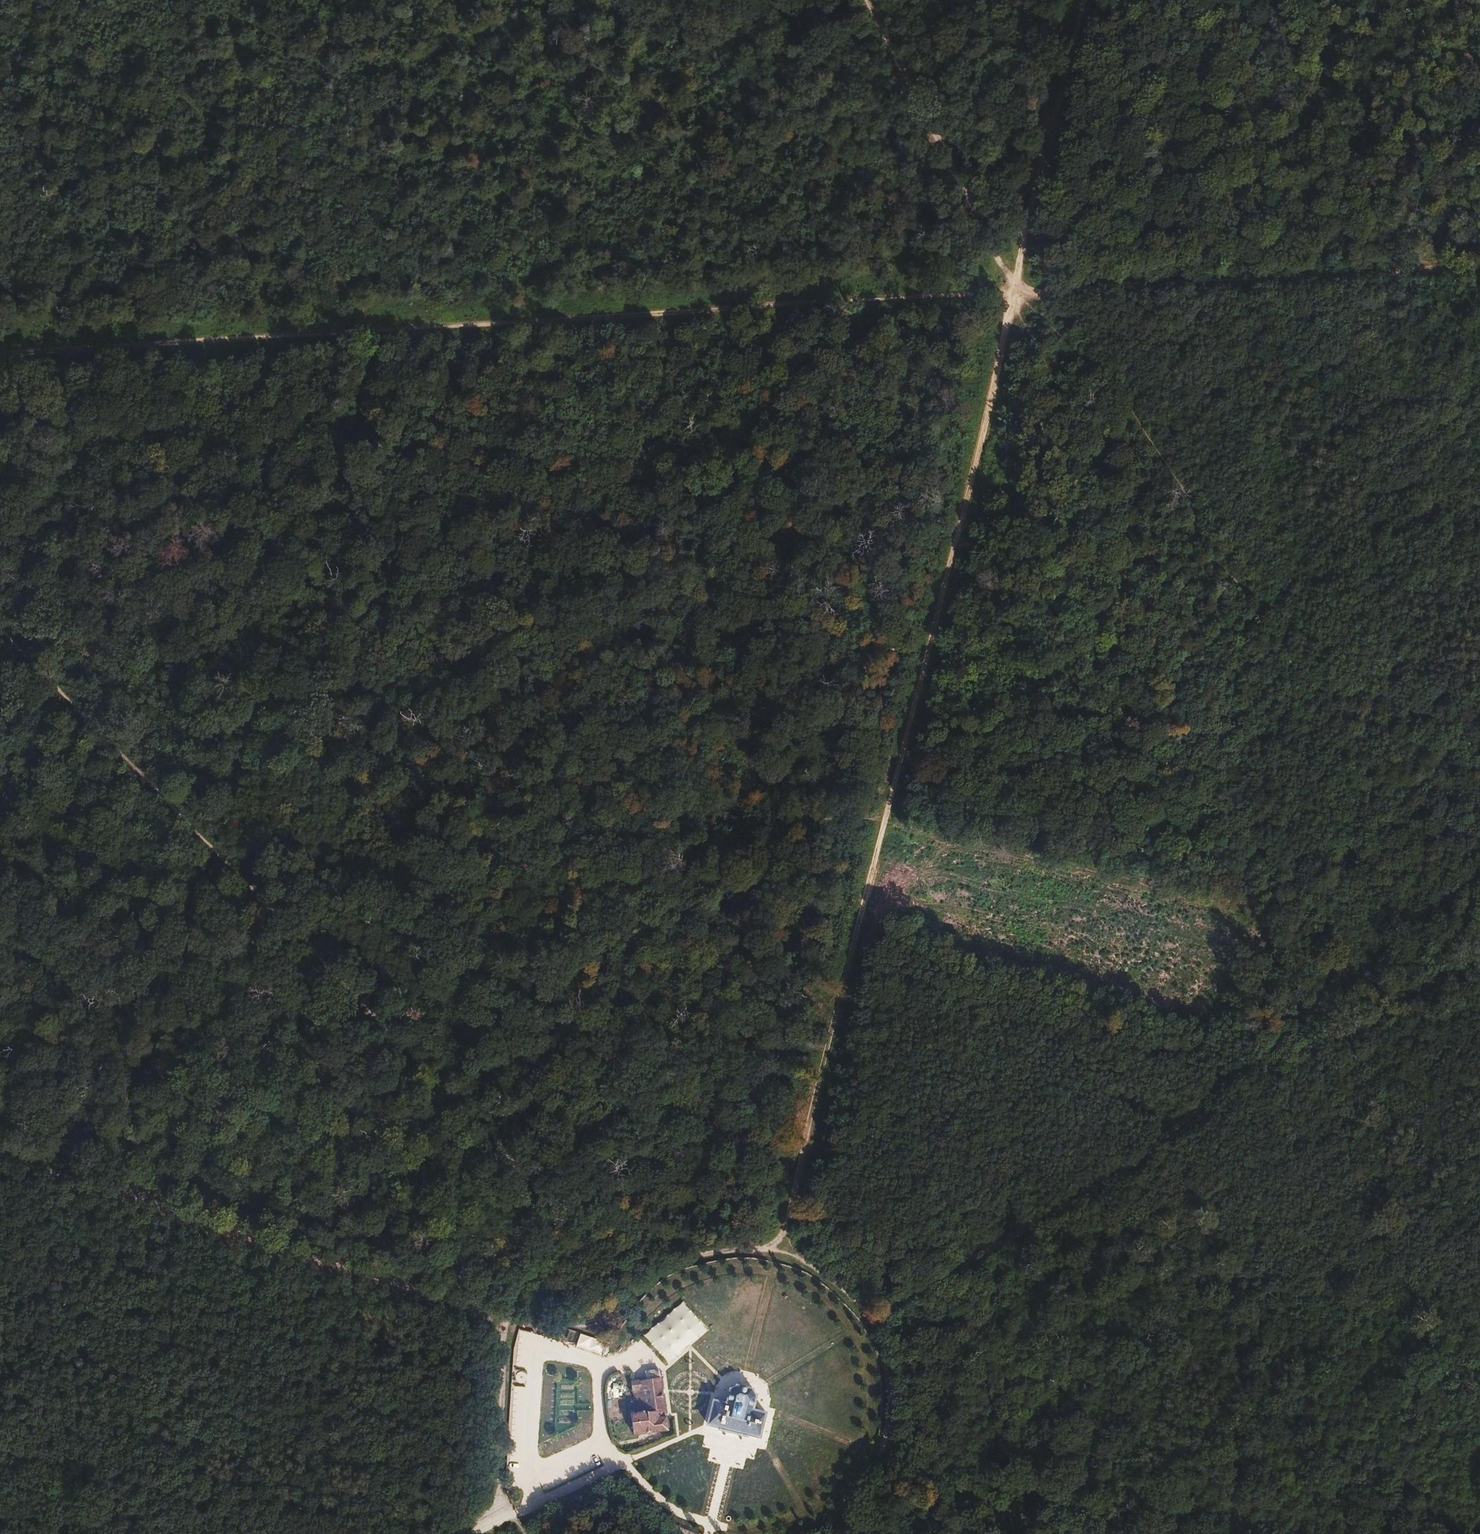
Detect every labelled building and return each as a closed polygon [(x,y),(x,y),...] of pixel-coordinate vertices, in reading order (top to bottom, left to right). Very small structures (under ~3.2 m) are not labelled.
[(634,1410),(625,1411),(628,1435),(668,1429),(661,1378),(655,1379),(653,1364),(642,1366),(643,1378),(629,1380),(634,1410)] [(723,1397),(711,1395),(706,1418),(763,1432),(769,1409),(758,1406),(758,1388),(747,1385),(746,1388),(735,1386),(736,1382),(727,1380),(723,1397)] [(747,1486),(748,1477),(727,1474),(726,1482),(747,1486)]
